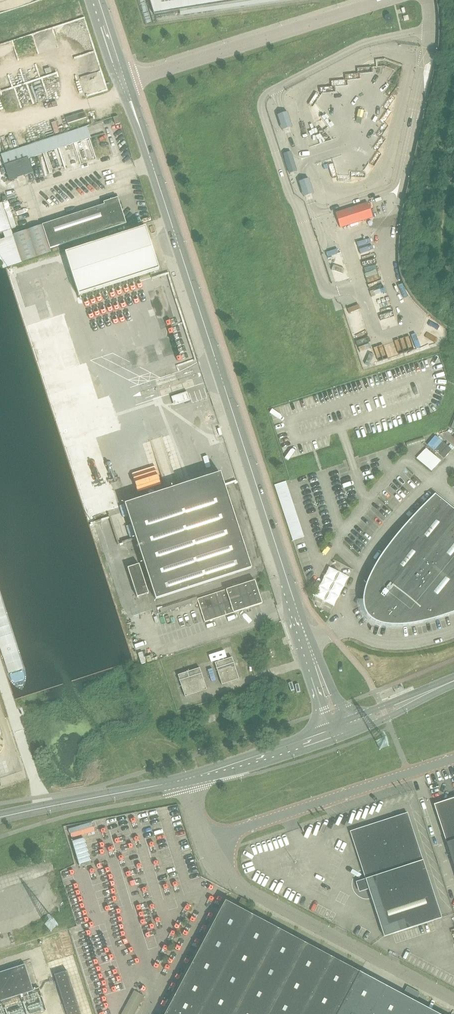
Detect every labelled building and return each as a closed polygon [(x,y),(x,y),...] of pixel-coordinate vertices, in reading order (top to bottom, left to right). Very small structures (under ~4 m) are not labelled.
[(153,15),(255,0),(149,0),(153,15)] [(126,223),(117,198),(103,202),(104,204),(42,225),(50,248),(126,223)] [(373,218),(368,202),(335,213),(340,228),(373,218)] [(159,269),(145,227),(65,253),(78,295),(159,269)] [(62,372),(71,408),(95,402),(84,361),(66,366),(68,371),(62,372)] [(162,375),(165,385),(176,382),(173,371),(162,375)] [(175,404),(188,400),(186,393),(173,398),(175,404)] [(220,473),(179,486),(125,504),(156,599),(251,568),(220,473)] [(293,540),(303,537),(285,481),(275,485),(293,540)] [(423,505),(419,509),(416,513),(412,517),(408,521),(405,525),(401,529),(394,537),(391,541),(388,546),(382,554),(378,559),(376,562),(375,565),(373,568),(371,571),(370,574),(369,576),(368,577),(366,582),(372,587),(362,600),(363,605),(364,610),(366,615),(370,619),(375,622),(380,624),(385,625),(391,626),(396,626),(402,626),(407,625),(412,624),(418,623),(423,622),(430,614),(435,619),(444,616),(453,613),(453,510),(434,494),(423,505)] [(128,567),(137,597),(148,593),(139,564),(128,567)] [(332,567),(317,596),(337,606),(352,577),(332,567)] [(205,622),(262,603),(254,580),(197,599),(205,622)] [(222,684),(239,679),(232,657),(215,663),(222,684)] [(185,696),(207,689),(200,668),(178,675),(185,696)] [(434,804),(450,854),(453,867),(453,798),(434,804)] [(264,865),(263,876),(315,903),(431,865),(415,815),(264,865)] [(238,905),(246,909),(249,902),(241,898),(238,905)] [(435,1012),(392,989),(225,901),(165,1013),(438,1013),(435,1012)] [(386,941),(437,968),(453,963),(453,934),(446,910),(387,930),(386,941)] [(33,990),(24,964),(0,972),(0,1001),(33,990)] [(67,1013),(81,1013),(66,970),(54,974),(67,1013)] [(46,1010),(43,1001),(30,1005),(33,1013),(36,1013),(46,1010)]
